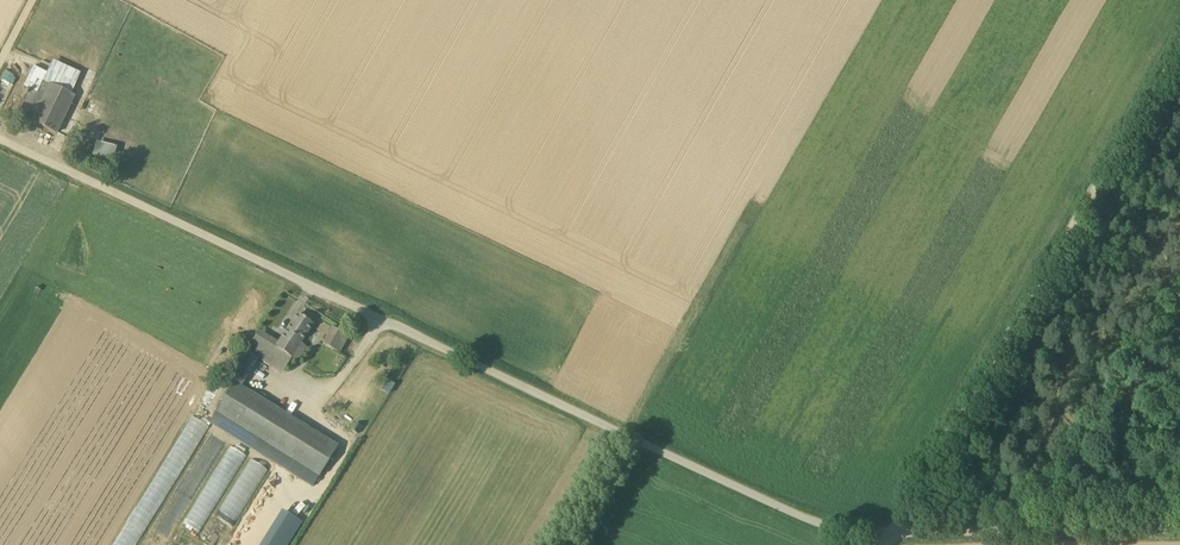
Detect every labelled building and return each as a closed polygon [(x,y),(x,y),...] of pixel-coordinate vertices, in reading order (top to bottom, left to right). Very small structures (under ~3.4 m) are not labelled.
[(38,94),(44,81),(47,73),(34,67),(24,87),(30,90),(38,94)] [(74,96),(44,81),(38,94),(30,90),(18,115),(56,133),(61,123),(74,96)] [(114,146),(95,140),(90,158),(110,163),(114,146)] [(300,343),(312,324),(297,315),(278,344),(270,340),(269,341),(268,340),(258,356),(282,371),(291,357),(298,362),(300,358),(307,347),(300,343)] [(348,336),(332,327),(323,344),(339,353),(348,336)] [(233,382),(216,410),(319,475),(336,447),(233,382)] [(187,444),(184,449),(192,453),(207,427),(190,417),(176,441),(180,443),(181,441),(187,444)] [(186,520),(201,529),(232,475),(234,475),(245,455),(229,446),(186,520)] [(247,459),(220,514),(238,523),(265,467),(247,459)] [(285,482),(268,473),(230,544),(251,544),(285,482)] [(299,521),(276,508),(255,544),(285,544),(299,521)] [(211,535),(218,521),(211,517),(204,532),(211,535)]
